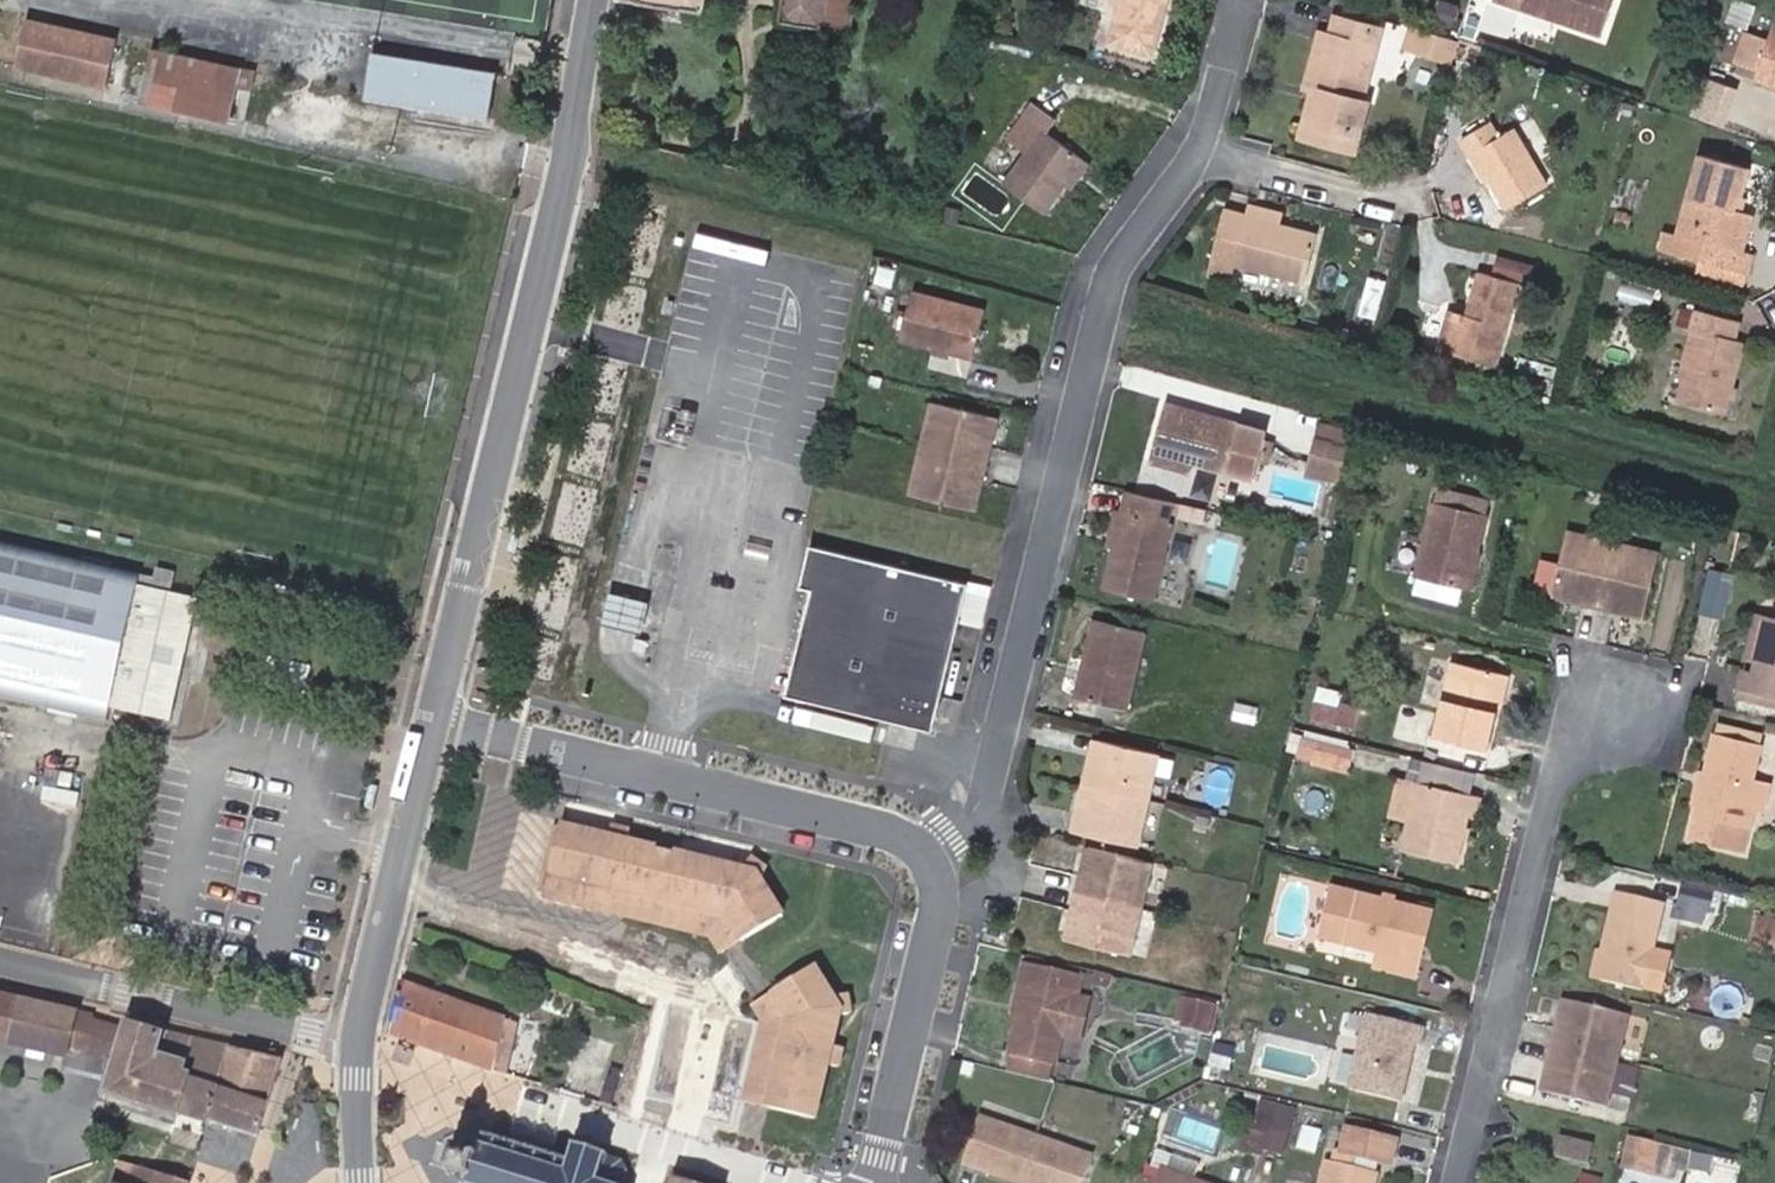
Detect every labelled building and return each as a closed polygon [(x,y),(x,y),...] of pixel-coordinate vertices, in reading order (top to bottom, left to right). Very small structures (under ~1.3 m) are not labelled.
[(825,13),(827,0),(779,0),(777,14),(823,22),(825,13)] [(862,0),(827,0),(825,13),(859,19),(862,0)] [(1127,12),(1118,46),(1160,56),(1174,0),(1130,0),(1136,2),(1134,13),(1127,12)] [(1127,12),(1134,13),(1136,2),(1130,0),(1127,12)] [(1444,0),(1440,0),(1432,21),(1462,32),(1466,17),(1469,9),(1444,0)] [(1599,31),(1609,0),(1505,0),(1599,31)] [(1769,25),(1767,32),(1753,71),(1774,78),(1774,14),(1771,25),(1769,25)] [(1317,124),(1366,138),(1375,105),(1369,103),(1389,29),(1341,17),(1336,35),(1332,33),(1317,91),(1325,93),(1317,124)] [(1481,21),(1466,17),(1462,32),(1460,37),(1474,42),(1481,21)] [(20,62),(109,82),(119,39),(29,18),(20,62)] [(1434,58),(1441,30),(1424,24),(1416,53),(1434,58)] [(1753,71),(1767,32),(1746,25),(1732,63),(1753,71)] [(1306,87),(1317,91),(1332,33),(1321,30),(1306,87)] [(1460,37),(1441,30),(1434,58),(1454,63),(1460,37)] [(145,82),(235,102),(239,85),(253,88),(257,69),(153,46),(145,82)] [(494,73),(370,51),(363,95),(487,117),(494,73)] [(1753,71),(1750,80),(1774,89),(1774,78),(1753,71)] [(1724,87),(1705,80),(1694,111),(1714,117),(1724,87)] [(230,119),(235,102),(145,82),(141,100),(230,119)] [(1360,156),(1366,138),(1317,124),(1325,93),(1317,91),(1303,139),(1360,156)] [(1069,177),(1089,152),(1050,121),(1062,107),(1048,95),(1021,129),(1034,140),(1012,169),(1051,200),(1069,177)] [(1474,149),(1507,203),(1546,180),(1515,126),(1503,133),(1495,118),(1460,139),(1469,154),(1474,149)] [(1739,248),(1749,214),(1734,209),(1746,165),(1702,151),(1677,234),(1666,230),(1661,248),(1700,260),(1746,273),(1752,252),(1739,248)] [(1098,158),(1089,152),(1069,177),(1077,183),(1098,158)] [(957,189),(953,204),(968,208),(972,193),(957,189)] [(1251,202),(1246,214),(1278,223),(1282,210),(1251,202)] [(1246,214),(1229,209),(1222,234),(1239,238),(1246,214)] [(1278,223),(1246,214),(1239,238),(1222,234),(1210,272),(1229,278),(1235,260),(1308,280),(1320,235),(1278,223)] [(1746,273),(1700,260),(1696,271),(1743,285),(1746,273)] [(1238,264),(1234,281),(1304,298),(1308,282),(1238,264)] [(1463,311),(1452,353),(1497,365),(1520,283),(1483,272),(1476,298),(1484,301),(1479,316),(1472,314),(1463,311)] [(1380,315),(1389,281),(1374,277),(1365,311),(1380,315)] [(1621,298),(1654,302),(1656,288),(1623,283),(1621,298)] [(932,343),(953,348),(976,354),(988,309),(915,291),(904,337),(932,343)] [(1484,301),(1476,298),(1472,314),(1479,316),(1484,301)] [(1743,318),(1687,302),(1682,321),(1702,327),(1681,401),(1723,413),(1745,339),(1738,337),(1743,318)] [(1443,349),(1452,353),(1463,311),(1454,308),(1443,349)] [(950,357),(953,348),(932,343),(930,352),(950,357)] [(1536,360),(1523,357),(1519,371),(1532,374),(1534,367),(1536,360)] [(1559,367),(1536,360),(1534,367),(1557,373),(1559,367)] [(926,447),(990,462),(1001,417),(937,402),(926,447)] [(1164,408),(1154,448),(1192,458),(1192,462),(1256,476),(1266,432),(1164,408)] [(1319,435),(1349,443),(1351,433),(1321,426),(1319,435)] [(1340,482),(1349,443),(1319,435),(1309,475),(1340,482)] [(979,509),(990,462),(926,447),(916,492),(979,509)] [(1192,458),(1154,448),(1151,458),(1191,469),(1192,462),(1192,458)] [(1338,491),(1340,482),(1309,475),(1306,483),(1338,491)] [(1209,507),(1131,487),(1125,514),(1117,550),(1107,590),(1153,601),(1173,523),(1169,522),(1172,509),(1206,518),(1209,507)] [(1431,505),(1428,504),(1409,578),(1413,579),(1434,584),(1452,589),(1462,549),(1473,551),(1481,516),(1479,516),(1482,502),(1466,498),(1462,512),(1447,508),(1450,495),(1434,491),(1431,505)] [(1110,548),(1117,550),(1125,514),(1118,512),(1110,548)] [(1595,608),(1611,545),(1565,533),(1549,597),(1595,608)] [(970,581),(813,541),(803,585),(815,588),(805,627),(816,630),(800,695),(935,728),(961,620),(968,590),(991,596),(994,584),(971,579),(970,581)] [(769,547),(747,543),(745,557),(766,562),(769,547)] [(0,544),(0,694),(109,718),(112,705),(173,718),(184,666),(174,664),(178,647),(187,649),(198,598),(173,592),(176,574),(154,570),(154,577),(142,575),(0,544)] [(1657,556),(1611,545),(1595,608),(1642,619),(1657,556)] [(1463,591),(1473,551),(1462,549),(1452,589),(1463,591)] [(1430,598),(1434,584),(1413,579),(1409,593),(1430,598)] [(608,627),(639,634),(646,636),(656,596),(617,585),(608,627)] [(991,596),(968,590),(961,620),(983,625),(991,596)] [(1715,626),(1723,595),(1702,590),(1695,621),(1715,626)] [(1750,665),(1761,617),(1753,615),(1742,662),(1750,665)] [(1761,617),(1750,665),(1747,675),(1739,673),(1733,691),(1774,701),(1774,621),(1761,617)] [(1127,711),(1146,633),(1096,622),(1078,699),(1127,711)] [(789,693),(800,695),(816,630),(805,627),(789,693)] [(393,629),(391,632),(387,649),(389,653),(394,654),(396,653),(398,651),(402,634),(400,630),(397,628),(393,629)] [(646,636),(639,634),(637,648),(647,651),(650,637),(646,636)] [(1455,663),(1435,739),(1484,752),(1503,674),(1455,663)] [(1339,723),(1344,703),(1345,699),(1319,692),(1312,720),(1338,728),(1339,723)] [(1257,722),(1260,706),(1238,701),(1235,717),(1257,722)] [(1361,707),(1344,703),(1339,723),(1355,727),(1361,707)] [(1318,763),(1323,745),(1348,751),(1350,741),(1310,731),(1302,759),(1318,763)] [(1695,800),(1684,841),(1740,855),(1750,813),(1742,811),(1748,783),(1757,746),(1711,734),(1706,756),(1715,759),(1710,779),(1705,802),(1695,800)] [(1085,785),(1147,800),(1157,755),(1096,739),(1085,785)] [(1343,769),(1348,751),(1323,745),(1318,763),(1343,769)] [(1463,797),(1468,777),(1426,766),(1421,786),(1463,797)] [(1701,777),(1695,800),(1705,802),(1710,779),(1701,777)] [(1393,817),(1412,821),(1421,786),(1402,782),(1393,817)] [(1742,811),(1750,813),(1760,816),(1767,787),(1748,783),(1742,811)] [(1137,845),(1147,800),(1085,785),(1073,830),(1137,845)] [(1421,786),(1412,821),(1403,855),(1457,868),(1470,815),(1476,816),(1480,801),(1463,797),(1421,786)] [(1675,838),(1684,841),(1695,800),(1686,796),(1675,838)] [(617,834),(569,822),(552,893),(613,907),(618,883),(734,914),(746,938),(787,916),(767,879),(775,872),(757,858),(754,868),(636,839),(639,827),(620,823),(617,834)] [(1138,906),(1150,857),(1086,842),(1074,890),(1138,906)] [(1718,912),(1723,890),(1683,880),(1678,902),(1704,909),(1718,912)] [(618,883),(613,907),(718,934),(734,914),(618,883)] [(1413,904),(1331,885),(1324,914),(1348,920),(1342,942),(1381,952),(1376,969),(1414,979),(1420,955),(1401,951),(1413,904)] [(1126,955),(1138,906),(1074,890),(1063,940),(1126,955)] [(1616,895),(1596,980),(1640,990),(1641,988),(1649,953),(1661,904),(1616,895)] [(1702,918),(1704,909),(1678,902),(1675,912),(1702,918)] [(1432,909),(1413,904),(1401,951),(1420,955),(1432,909)] [(746,938),(734,914),(718,934),(726,949),(746,938)] [(1348,920),(1324,914),(1320,936),(1342,942),(1348,920)] [(1757,925),(1774,929),(1774,920),(1759,916),(1757,925)] [(1757,925),(1752,946),(1774,951),(1774,929),(1757,925)] [(1659,992),(1667,958),(1649,953),(1641,988),(1659,992)] [(1058,1046),(1066,1013),(1074,979),(1022,966),(1019,984),(1024,985),(1017,1014),(1007,1053),(1053,1065),(1058,1046)] [(774,992),(791,1024),(772,1114),(818,1126),(831,1070),(839,1072),(844,1051),(835,1050),(841,1024),(850,1025),(848,1004),(838,1009),(816,968),(774,992)] [(507,1019),(405,983),(393,1033),(494,1068),(506,1025),(507,1019)] [(1024,985),(1019,984),(1011,1013),(1017,1014),(1024,985)] [(0,992),(0,1043),(70,1059),(72,1049),(87,1053),(96,1018),(96,1014),(0,992)] [(755,1001),(769,1026),(749,1109),(772,1114),(791,1024),(774,992),(755,1001)] [(1203,1037),(1211,1005),(1183,998),(1176,1029),(1203,1037)] [(1563,1000),(1553,1044),(1618,1060),(1629,1015),(1563,1000)] [(1401,1103),(1416,1040),(1422,1041),(1427,1025),(1370,1010),(1351,1091),(1401,1103)] [(1082,1017),(1066,1013),(1058,1046),(1074,1050),(1082,1017)] [(96,1018),(87,1053),(114,1061),(124,1025),(96,1018)] [(260,1136),(283,1059),(228,1046),(225,1058),(206,1052),(208,1041),(159,1029),(159,1032),(126,1021),(124,1025),(114,1061),(104,1094),(180,1117),(181,1114),(208,1122),(209,1120),(260,1136)] [(516,1027),(506,1025),(494,1068),(504,1072),(516,1027)] [(633,1047),(636,1039),(616,1032),(613,1039),(633,1047)] [(613,1039),(605,1037),(595,1065),(626,1077),(636,1048),(633,1047),(613,1039)] [(228,1046),(208,1041),(206,1052),(225,1058),(228,1046)] [(1228,1066),(1233,1045),(1215,1041),(1210,1062),(1228,1066)] [(1618,1060),(1553,1044),(1541,1091),(1606,1107),(1618,1060)] [(533,1057),(516,1049),(508,1065),(525,1073),(533,1057)] [(1049,1082),(1053,1065),(1007,1053),(1002,1071),(1049,1082)] [(1262,1098),(1257,1117),(1268,1120),(1262,1145),(1282,1150),(1293,1106),(1262,1098)] [(1154,1123),(1158,1111),(1153,1109),(1148,1121),(1154,1123)] [(1179,1132),(1212,1143),(1218,1125),(1185,1114),(1179,1132)] [(1268,1120),(1257,1117),(1250,1116),(1242,1147),(1260,1152),(1262,1145),(1268,1120)] [(1016,1182),(1032,1138),(977,1119),(961,1163),(1016,1182)] [(1312,1149),(1319,1123),(1303,1119),(1297,1146),(1312,1149)] [(1375,1169),(1355,1164),(1357,1155),(1390,1164),(1396,1139),(1348,1127),(1343,1151),(1333,1148),(1330,1160),(1326,1158),(1320,1182),(1372,1182),(1375,1169)] [(625,1160),(576,1144),(572,1157),(491,1132),(487,1145),(480,1142),(477,1153),(457,1147),(451,1168),(469,1175),(467,1182),(624,1182),(628,1170),(625,1160)] [(1595,1140),(1560,1132),(1555,1152),(1590,1160),(1595,1140)] [(1622,1160),(1651,1167),(1657,1140),(1628,1133),(1622,1160)] [(1032,1138),(1016,1182),(1017,1182),(1082,1182),(1090,1158),(1032,1138)] [(1660,1172),(1688,1179),(1687,1182),(1732,1182),(1738,1158),(1668,1141),(1660,1172)] [(1164,1175),(1170,1159),(1156,1154),(1150,1170),(1164,1175)] [(1197,1168),(1170,1159),(1164,1175),(1150,1170),(1146,1169),(1142,1181),(1138,1179),(1137,1182),(1192,1182),(1197,1168)] [(189,1182),(120,1161),(113,1182),(189,1182)]
